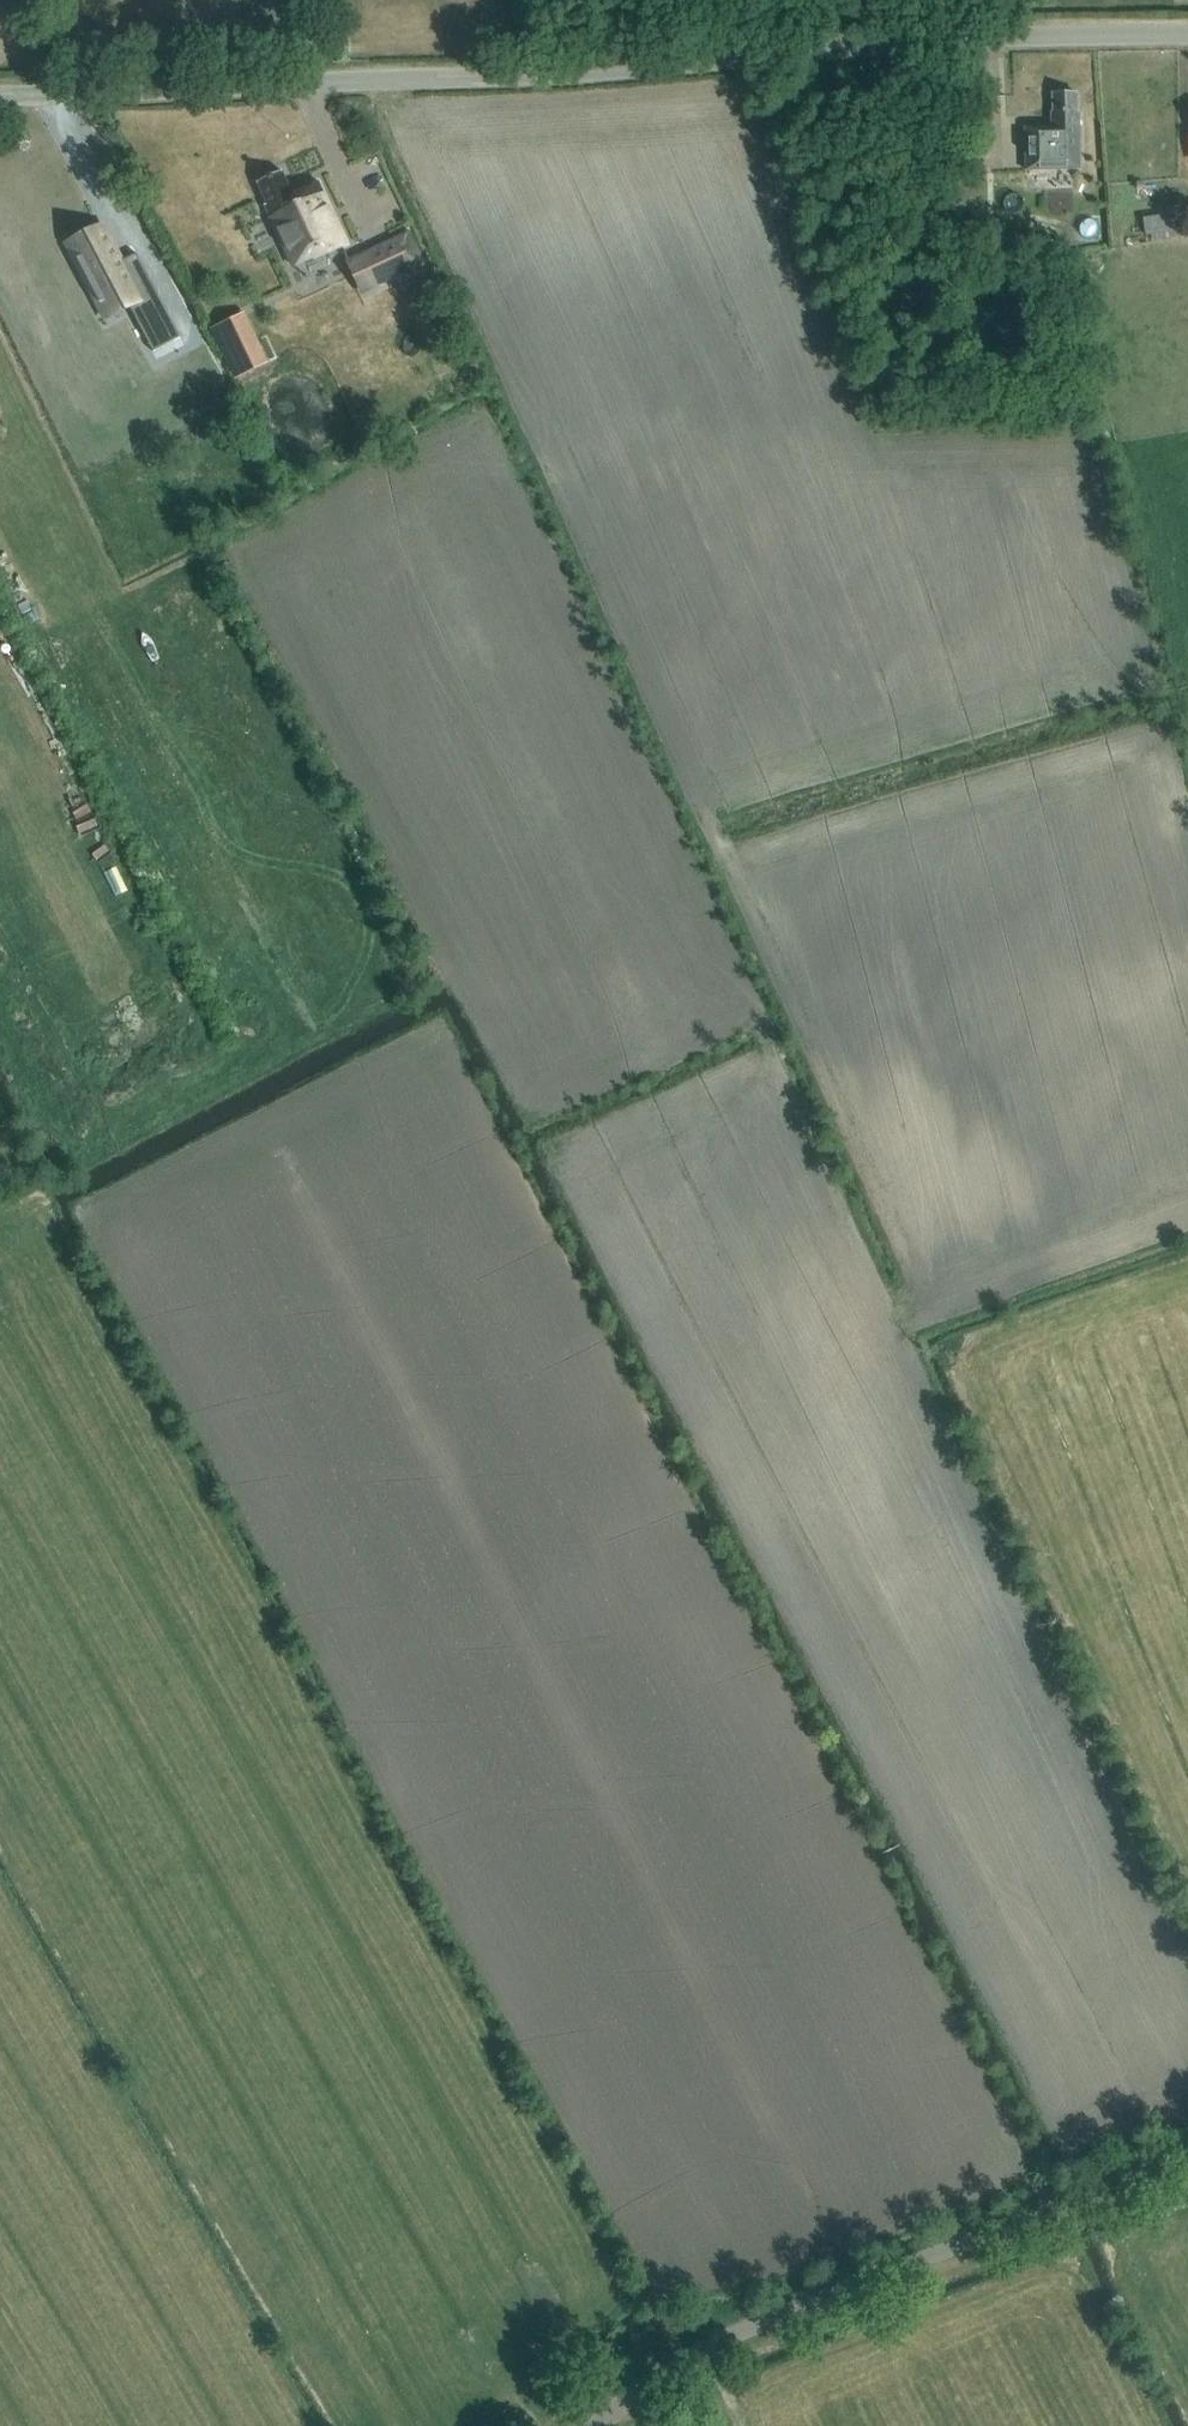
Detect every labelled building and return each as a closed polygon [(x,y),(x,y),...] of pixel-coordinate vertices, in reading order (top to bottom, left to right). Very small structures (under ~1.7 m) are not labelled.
[(1080,169),(1080,163),(1079,112),(1077,112),(1076,93),(1053,94),(1054,112),(1052,112),(1052,126),(1046,126),(1046,129),(1041,129),(1041,126),(1025,127),(1026,171),(1054,170),(1080,169)] [(347,244),(318,181),(292,193),(282,171),(257,182),(268,204),(265,205),(293,266),(313,257),(314,259),(347,244)] [(1178,213),(1142,219),(1145,236),(1180,230),(1178,213)] [(103,227),(70,242),(97,300),(128,286),(158,350),(177,341),(141,264),(123,272),(103,227)] [(349,262),(363,292),(424,264),(410,233),(349,262)]
